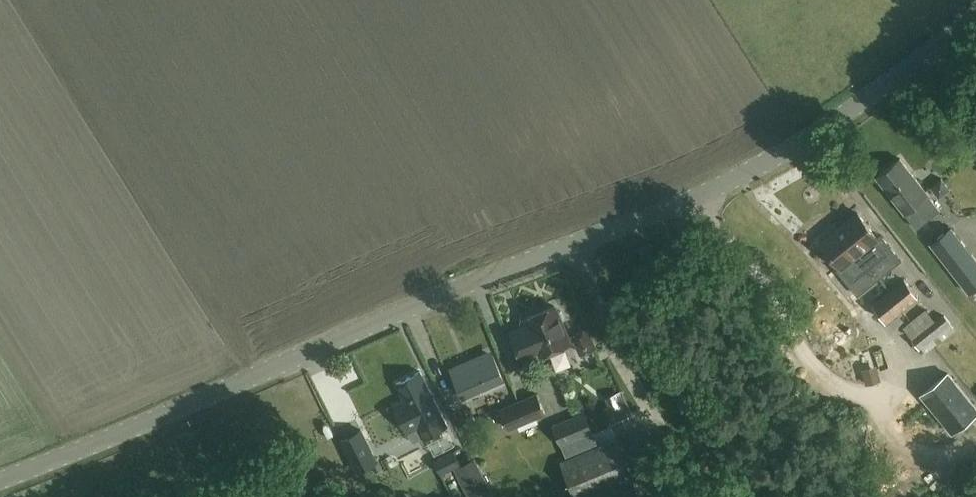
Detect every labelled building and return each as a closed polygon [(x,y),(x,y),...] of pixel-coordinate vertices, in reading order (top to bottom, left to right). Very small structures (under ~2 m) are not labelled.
[(940,209),(929,195),(901,159),(878,177),(905,213),(917,228),(940,209)] [(859,212),(841,227),(873,265),(889,252),(877,238),(879,237),(859,212)] [(873,265),(841,227),(822,242),(841,267),(842,266),(854,280),(873,265)] [(948,227),(927,243),(966,293),(975,286),(975,263),(948,227)] [(892,288),(906,305),(918,295),(905,278),(892,288)] [(906,305),(892,288),(873,304),(887,321),(906,305)] [(511,331),(522,356),(540,349),(542,353),(570,341),(561,321),(564,317),(561,311),(557,310),(555,306),(527,317),(529,323),(511,331)] [(926,329),(934,338),(938,334),(941,338),(954,328),(951,325),(952,324),(945,314),(926,329)] [(573,334),(581,352),(595,346),(588,328),(573,334)] [(934,338),(926,329),(913,340),(920,349),(934,338)] [(473,359),(451,368),(464,397),(504,379),(494,356),(475,364),(473,359)] [(880,381),(876,366),(862,370),(866,384),(880,381)] [(954,433),(975,415),(975,407),(947,372),(921,393),(954,433)] [(421,373),(398,384),(418,425),(442,414),(421,373)] [(631,412),(621,390),(614,393),(620,406),(608,412),(612,421),(631,412)] [(538,392),(501,409),(509,429),(547,413),(538,392)] [(491,423),(502,418),(496,405),(485,410),(491,423)] [(577,411),(578,414),(552,425),(565,456),(598,442),(583,409),(577,411)] [(473,430),(468,420),(459,424),(464,435),(473,430)] [(369,445),(361,429),(342,439),(350,455),(358,470),(377,461),(369,445)] [(560,462),(575,496),(641,496),(617,438),(560,462)] [(453,450),(434,460),(440,473),(460,463),(453,450)] [(462,465),(455,469),(469,496),(494,496),(475,458),(462,465)]
